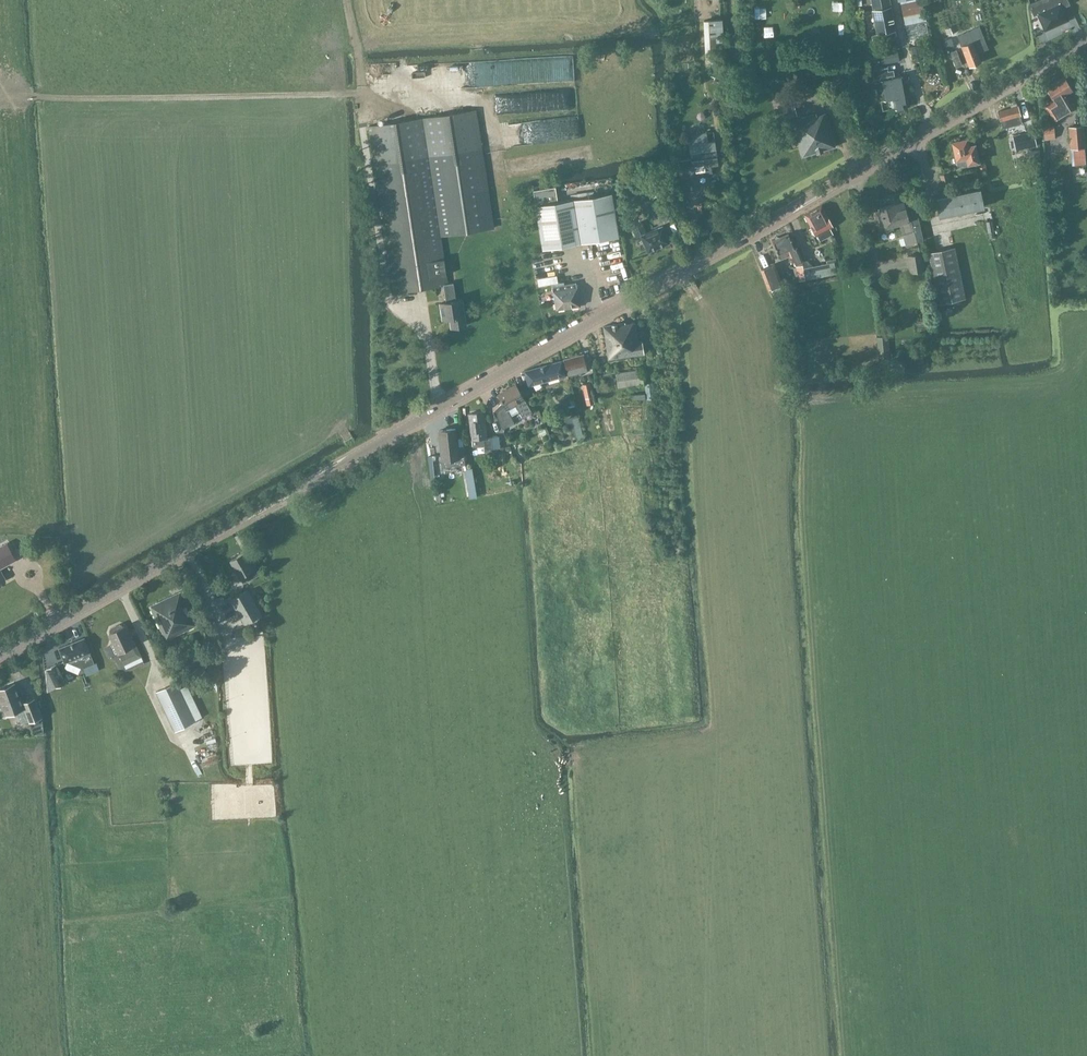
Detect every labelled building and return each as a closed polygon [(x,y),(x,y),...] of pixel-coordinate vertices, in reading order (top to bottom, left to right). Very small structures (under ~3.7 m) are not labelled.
[(874,10),(873,10),(877,34),(895,31),(890,0),(872,0),(874,10)] [(926,20),(922,0),(917,0),(901,3),(905,25),(926,20)] [(1045,30),(1068,19),(1061,2),(1037,13),(1045,30)] [(764,15),(765,6),(755,6),(755,14),(764,15)] [(705,54),(724,53),(723,19),(703,20),(705,54)] [(926,21),(908,25),(910,35),(929,32),(926,21)] [(758,24),(758,36),(768,35),(768,24),(758,24)] [(950,43),(961,39),(955,24),(945,28),(950,43)] [(969,66),(981,61),(973,41),(961,46),(969,66)] [(574,72),(574,50),(502,52),(502,74),(574,72)] [(898,50),(883,53),(885,63),(899,61),(898,50)] [(888,66),(873,69),(875,82),(882,81),(883,86),(881,86),(884,100),(893,98),(895,108),(897,111),(903,110),(904,107),(905,107),(904,104),(907,104),(905,89),(902,76),(895,77),(894,69),(888,70),(888,66)] [(1046,87),(1054,100),(1045,105),(1054,120),(1073,108),(1065,94),(1072,89),(1064,76),(1046,87)] [(1003,128),(1022,123),(1018,106),(1016,102),(1010,104),(1011,107),(998,111),(1003,128)] [(794,104),(776,110),(780,120),(798,114),(794,104)] [(482,149),(481,149),(476,109),(369,125),(375,165),(394,292),(444,285),(446,302),(440,303),(442,319),(450,318),(451,327),(466,325),(463,299),(456,300),(453,283),(448,283),(441,236),(494,227),(482,149)] [(802,156),(836,146),(826,112),(817,115),(816,113),(791,120),(802,156)] [(1070,149),(1085,148),(1083,125),(1068,127),(1070,149)] [(1033,131),(1013,136),(1016,149),(1036,144),(1033,131)] [(688,135),(690,152),(691,159),(677,161),(680,178),(712,173),(711,165),(718,164),(715,141),(708,142),(707,132),(688,135)] [(978,161),(973,137),(952,142),(956,159),(958,165),(959,165),(959,166),(978,161)] [(732,156),(719,163),(727,177),(740,170),(732,156)] [(950,182),(949,173),(940,174),(942,184),(950,182)] [(556,186),(533,190),(535,206),(543,249),(565,245),(582,243),(575,199),(558,202),(556,186)] [(940,215),(983,206),(979,190),(936,199),(940,215)] [(611,193),(575,199),(582,243),(618,237),(611,193)] [(875,212),(873,215),(876,224),(879,225),(884,224),(885,228),(899,224),(906,245),(925,239),(917,212),(907,215),(903,201),(879,208),(880,210),(875,212)] [(820,241),(833,234),(830,228),(833,226),(822,205),(804,214),(816,235),(817,235),(820,241)] [(988,215),(990,225),(996,224),(994,213),(988,215)] [(640,223),(636,225),(632,227),(636,237),(641,235),(648,252),(669,242),(662,226),(644,234),(640,223)] [(788,233),(773,240),(781,259),(790,255),(794,264),(803,261),(797,246),(794,247),(788,233)] [(939,304),(966,298),(955,246),(928,252),(939,304)] [(542,250),(533,251),(534,258),(542,257),(542,250)] [(910,272),(924,270),(921,253),(907,256),(910,272)] [(806,279),(837,273),(834,261),(803,268),(806,279)] [(774,263),(761,269),(769,289),(783,284),(774,263)] [(695,278),(689,281),(694,290),(700,287),(695,278)] [(577,287),(576,283),(552,286),(556,309),(580,305),(577,287)] [(627,335),(625,324),(625,322),(603,326),(609,359),(618,357),(616,346),(622,345),(621,336),(627,335)] [(616,346),(618,357),(644,353),(642,341),(637,341),(635,322),(625,324),(627,335),(621,336),(622,345),(616,346)] [(889,337),(877,338),(879,358),(891,358),(889,337)] [(597,365),(604,363),(600,351),(594,353),(597,365)] [(568,375),(587,370),(583,354),(564,359),(568,375)] [(529,386),(566,375),(562,361),(525,371),(529,386)] [(642,369),(629,371),(631,385),(644,383),(642,369)] [(629,371),(616,373),(618,387),(631,385),(629,371)] [(597,412),(594,403),(589,383),(583,384),(587,404),(585,405),(587,414),(597,412)] [(502,410),(495,414),(503,429),(514,422),(511,416),(520,411),(523,417),(531,412),(516,384),(498,394),(503,403),(499,406),(502,410)] [(644,398),(645,388),(634,387),(634,398),(644,398)] [(577,435),(587,431),(578,408),(568,411),(577,435)] [(469,414),(472,436),(470,437),(471,445),(474,445),(474,446),(485,446),(485,449),(500,448),(498,436),(486,437),(484,412),(469,414)] [(454,465),(465,464),(464,454),(459,455),(456,428),(441,430),(444,458),(453,457),(454,465)] [(15,559),(7,544),(0,548),(0,568),(15,559)] [(248,581),(260,574),(256,567),(253,569),(244,553),(230,560),(240,577),(244,574),(248,581)] [(166,640),(199,624),(183,590),(150,605),(166,640)] [(245,624),(262,614),(248,590),(231,600),(245,624)] [(122,660),(128,657),(137,653),(133,645),(135,644),(131,635),(129,636),(124,626),(122,627),(122,625),(119,624),(110,629),(110,631),(111,632),(109,633),(113,642),(111,643),(111,645),(114,652),(116,653),(118,652),(122,660)] [(65,662),(68,661),(82,667),(82,668),(94,663),(90,652),(84,637),(59,648),(65,662)] [(163,667),(176,668),(177,659),(164,658),(163,667)] [(56,687),(66,682),(57,663),(47,668),(56,687)] [(176,682),(156,691),(175,731),(195,722),(176,682)] [(0,689),(0,699),(3,707),(6,715),(17,711),(24,708),(29,722),(42,717),(35,698),(22,703),(15,684),(8,686),(0,689)] [(197,756),(193,758),(198,767),(202,764),(197,756)]
